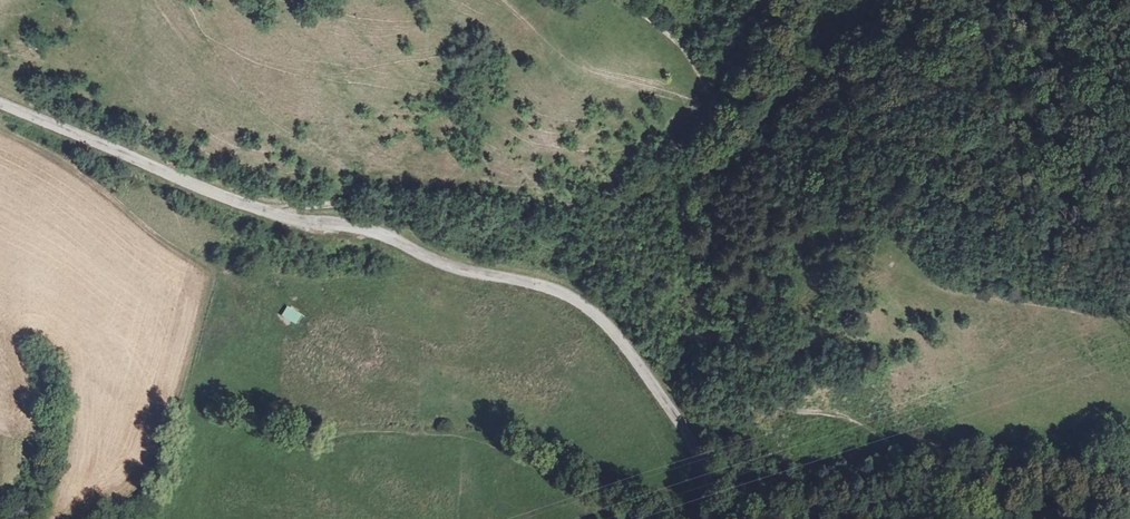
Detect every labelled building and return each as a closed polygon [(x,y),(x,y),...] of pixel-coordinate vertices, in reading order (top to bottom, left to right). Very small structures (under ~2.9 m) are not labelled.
[(296,325),(302,314),(286,306),(281,316),(296,325)]
